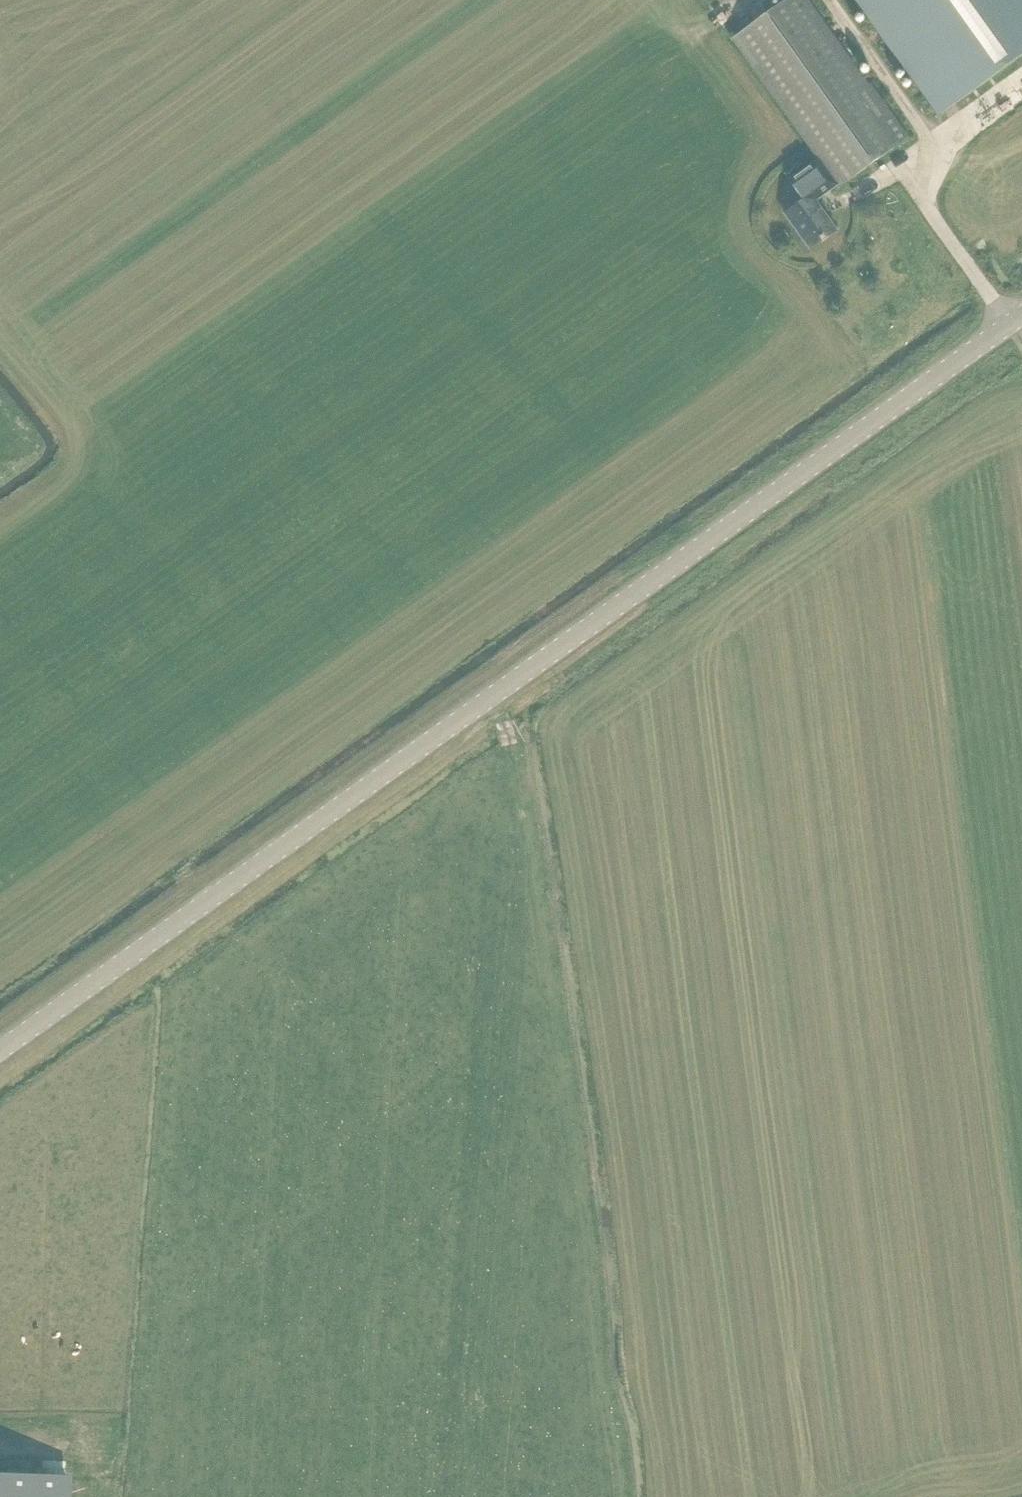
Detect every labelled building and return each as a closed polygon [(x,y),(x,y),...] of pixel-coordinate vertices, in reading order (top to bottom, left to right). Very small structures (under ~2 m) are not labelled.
[(806,0),(788,0),(731,41),(818,162),(788,183),(802,202),(785,215),(810,249),(821,241),(821,242),(835,232),(811,198),(832,182),(837,189),(908,138),(870,85),(868,86),(806,0)] [(1021,56),(1021,0),(858,0),(940,115),(1021,56)] [(67,1478),(0,1476),(0,1496),(66,1496),(67,1478)]
